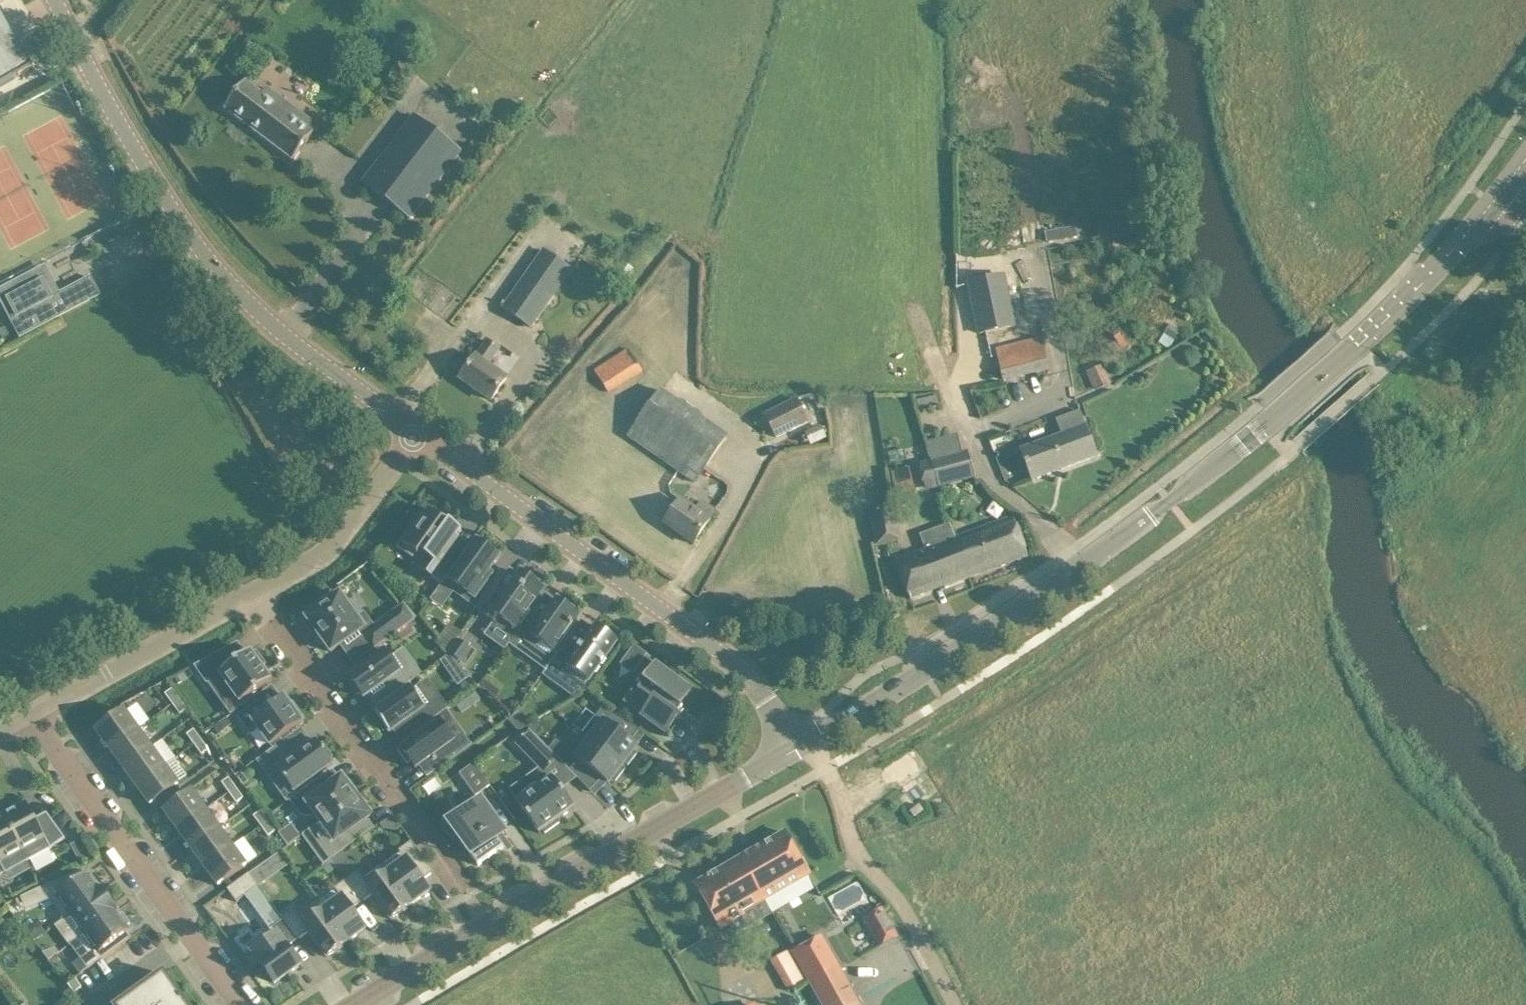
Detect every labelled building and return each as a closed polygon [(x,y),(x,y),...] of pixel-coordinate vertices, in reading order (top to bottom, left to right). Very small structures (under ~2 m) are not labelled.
[(34,67),(0,7),(0,86),(34,67)] [(225,107),(293,160),(319,126),(268,87),(263,93),(246,80),(225,107)] [(363,181),(411,218),(462,151),(414,115),(363,181)] [(1046,242),(1079,237),(1077,226),(1045,230),(1046,241),(1046,242)] [(543,248),(502,308),(533,330),(574,270),(543,248)] [(20,336),(20,337),(102,294),(91,274),(60,291),(46,263),(0,287),(0,300),(20,336)] [(1016,326),(1006,274),(968,281),(977,334),(1016,326)] [(1169,326),(1159,342),(1169,348),(1179,332),(1169,326)] [(1043,336),(996,349),(1005,383),(1052,370),(1043,336)] [(492,399),(503,383),(507,378),(488,365),(500,348),(487,340),(476,356),(460,378),(492,399)] [(628,381),(643,371),(628,348),(595,369),(610,393),(615,389),(614,388),(627,380),(628,381)] [(1096,391),(1112,384),(1104,365),(1088,372),(1096,391)] [(777,437),(808,421),(796,398),(765,414),(777,437)] [(1081,410),(1062,417),(1057,419),(1062,433),(1021,449),(1032,480),(1098,455),(1081,410)] [(678,436),(662,459),(695,482),(706,465),(727,436),(694,413),(678,436)] [(1027,425),(1032,441),(1048,437),(1044,421),(1027,425)] [(975,478),(967,451),(933,461),(940,487),(975,478)] [(940,487),(933,461),(922,464),(929,490),(940,487)] [(915,491),(911,468),(893,472),(897,494),(915,491)] [(703,501),(696,510),(681,500),(665,523),(693,543),(716,510),(703,501)] [(442,584),(443,582),(460,556),(449,548),(462,530),(444,517),(443,519),(429,509),(413,531),(409,529),(397,546),(413,557),(416,554),(418,555),(421,551),(435,562),(427,573),(442,584)] [(896,559),(904,580),(911,599),(1028,556),(1014,516),(896,559)] [(460,556),(443,582),(460,594),(463,589),(470,594),(467,600),(477,607),(498,578),(489,571),(499,556),(494,553),(497,549),(485,541),(483,544),(478,541),(472,548),(468,545),(460,556)] [(514,635),(515,635),(531,614),(542,599),(538,596),(544,589),(538,584),(540,581),(526,571),(524,574),(522,573),(508,593),(498,586),(481,610),(514,635)] [(332,651),(368,625),(351,601),(347,603),(340,593),(338,595),(336,591),(322,602),(324,605),(307,617),(310,622),(307,624),(318,638),(321,636),(332,651)] [(515,635),(509,643),(529,658),(538,646),(550,655),(553,651),(554,650),(580,614),(576,611),(575,608),(567,602),(563,602),(559,599),(557,602),(542,622),(531,614),(515,635)] [(364,634),(374,649),(400,630),(390,616),(364,634)] [(572,675),(589,687),(616,650),(612,648),(617,641),(613,638),(615,636),(601,626),(599,629),(595,626),(593,628),(578,649),(570,643),(556,663),(572,675)] [(463,663),(474,648),(458,637),(448,652),(463,663)] [(218,652),(194,666),(207,684),(220,674),(243,706),(259,694),(257,691),(273,679),(263,666),(266,663),(257,651),(254,653),(251,650),(228,666),(218,652)] [(391,658),(385,650),(350,676),(352,680),(351,684),(357,694),(362,693),(365,697),(384,683),(392,695),(412,680),(403,668),(394,656),(391,658)] [(458,662),(449,653),(440,660),(447,670),(458,662)] [(635,686),(624,703),(643,716),(642,717),(666,734),(678,717),(677,715),(683,707),(681,705),(692,690),(646,657),(635,674),(646,682),(640,689),(635,686)] [(410,718),(418,729),(448,708),(439,696),(429,703),(417,687),(413,690),(411,686),(375,712),(378,716),(376,718),(384,730),(387,728),(390,733),(410,718)] [(173,703),(180,698),(172,688),(165,693),(173,703)] [(273,748),(282,741),(291,735),(289,731),(303,721),(301,718),(304,716),(293,702),(290,704),(285,696),(265,710),(258,700),(237,715),(249,732),(257,726),(273,748)] [(180,714),(187,708),(180,698),(173,703),(180,714)] [(598,714),(583,733),(623,765),(625,762),(628,765),(637,754),(637,753),(634,751),(638,745),(637,745),(632,740),(640,730),(610,708),(603,718),(598,714)] [(96,729),(110,749),(138,728),(124,709),(96,729)] [(227,717),(213,727),(218,734),(231,724),(227,717)] [(453,739),(439,720),(397,750),(407,763),(410,761),(415,769),(424,762),(432,773),(471,745),(462,732),(453,739)] [(110,749),(124,767),(152,747),(138,728),(110,749)] [(195,744),(202,739),(194,729),(187,734),(195,744)] [(549,749),(531,730),(517,744),(544,772),(558,759),(558,758),(549,749)] [(558,758),(558,759),(577,778),(577,777),(577,778),(590,791),(590,790),(602,779),(608,783),(609,783),(613,778),(616,781),(624,770),(621,767),(623,765),(583,733),(570,750),(556,739),(549,749),(558,758)] [(202,754),(209,749),(202,739),(195,744),(202,754)] [(265,772),(291,753),(282,741),(273,748),(257,760),(265,772)] [(312,779),(334,764),(330,758),(333,756),(324,743),(320,745),(317,741),(278,769),(297,795),(315,782),(312,779)] [(124,767),(137,786),(165,765),(152,747),(124,767)] [(459,773),(476,796),(490,785),(474,763),(459,773)] [(165,765),(137,786),(151,805),(179,785),(165,765)] [(297,795),(290,800),(302,815),(305,816),(309,817),(313,814),(319,823),(356,796),(354,792),(356,789),(349,779),(345,780),(342,776),(324,790),(317,780),(315,782),(297,795)] [(574,807),(552,776),(517,802),(540,833),(543,830),(545,833),(560,822),(558,819),(574,807)] [(229,792),(236,787),(229,777),(222,782),(229,792)] [(229,792),(237,802),(244,797),(236,787),(229,792)] [(164,810),(178,829),(206,809),(192,790),(164,810)] [(356,796),(319,823),(330,840),(326,843),(324,847),(320,851),(319,853),(320,857),(324,864),(356,840),(349,830),(371,815),(368,812),(370,808),(363,799),(359,799),(356,796)] [(26,801),(3,814),(29,861),(52,848),(51,846),(65,838),(51,818),(39,825),(26,801)] [(454,828),(466,845),(464,846),(479,865),(504,847),(497,837),(504,831),(485,805),(454,828)] [(178,829),(192,848),(219,828),(206,809),(178,829)] [(261,825),(268,820),(261,810),(254,815),(261,825)] [(66,812),(57,818),(63,827),(73,821),(66,812)] [(29,861),(3,814),(0,815),(0,876),(29,861)] [(269,836),(276,830),(268,820),(261,825),(269,836)] [(289,840),(301,835),(295,823),(284,828),(289,840)] [(192,848),(205,866),(233,846),(219,828),(192,848)] [(785,832),(741,858),(766,902),(811,876),(785,832)] [(82,860),(93,856),(85,837),(74,842),(82,860)] [(401,852),(383,866),(411,905),(430,891),(423,880),(434,872),(412,841),(399,850),(401,852)] [(233,846),(205,866),(219,885),(247,865),(233,846)] [(741,858),(695,884),(721,928),(729,923),(736,935),(752,925),(746,914),(766,902),(741,858)] [(259,886),(269,878),(260,865),(250,873),(259,886)] [(359,871),(347,879),(363,901),(373,893),(391,919),(411,905),(383,866),(364,879),(359,871)] [(89,872),(84,876),(79,869),(35,889),(41,902),(50,898),(62,914),(62,920),(71,914),(104,890),(102,888),(100,885),(99,886),(89,872)] [(250,873),(228,889),(237,901),(259,886),(250,873)] [(342,897),(324,909),(323,910),(347,942),(366,928),(352,909),(363,901),(347,879),(335,888),(342,897)] [(117,911),(118,910),(104,890),(71,914),(81,929),(66,940),(69,945),(86,934),(118,911),(117,911)] [(323,910),(324,909),(317,900),(298,914),(294,909),(282,918),(283,920),(298,939),(309,931),(327,956),(347,942),(323,910)] [(882,908),(865,918),(880,946),(898,936),(882,908)] [(123,913),(120,915),(118,911),(86,934),(94,946),(80,957),(84,963),(88,968),(95,963),(103,957),(112,951),(120,946),(128,940),(129,939),(126,934),(131,930),(127,925),(130,923),(123,913)] [(283,920),(248,945),(275,983),(301,964),(288,946),(298,939),(283,920)] [(45,932),(38,921),(27,928),(34,939),(45,932)] [(794,952),(824,1004),(860,1004),(822,936),(794,952)] [(29,937),(24,941),(33,952),(38,948),(29,937)] [(49,959),(60,952),(56,947),(43,952),(49,959)] [(164,973),(119,1004),(187,1004),(164,973)] [(82,987),(76,978),(68,984),(75,992),(82,987)] [(475,995),(481,1004),(512,1004),(497,981),(475,995)]
